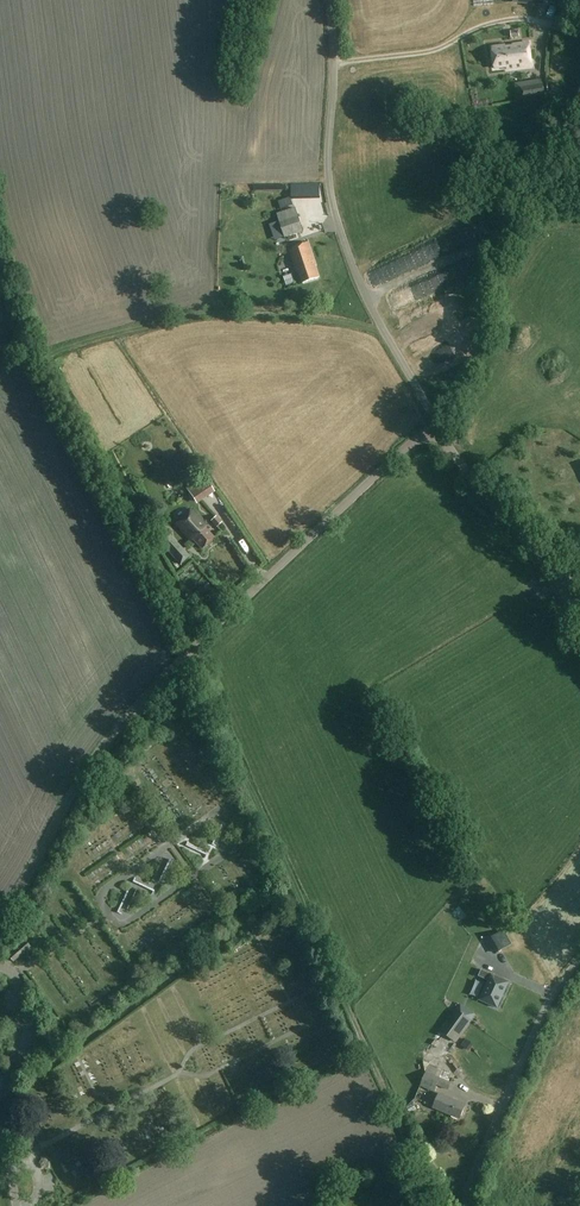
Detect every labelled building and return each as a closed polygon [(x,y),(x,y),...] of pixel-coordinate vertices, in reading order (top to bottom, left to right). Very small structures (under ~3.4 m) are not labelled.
[(505,46),(491,47),(494,71),(532,66),(529,43),(512,45),(512,47),(506,48),(505,46)] [(525,100),(545,96),(543,81),(523,84),(525,100)] [(331,220),(325,184),(312,187),(311,183),(295,186),(305,237),(327,233),(325,221),(331,220)] [(298,213),(279,219),(285,238),(304,233),(298,213)] [(476,229),(427,248),(434,265),(482,246),(476,229)] [(303,283),(319,278),(315,265),(316,265),(308,243),(289,249),(297,272),(299,271),(303,283)] [(204,475),(186,488),(197,504),(215,492),(204,475)] [(202,549),(214,538),(205,528),(206,526),(191,510),(176,524),(191,541),(192,539),(202,549)] [(180,565),(190,556),(166,530),(156,539),(180,565)] [(523,961),(505,929),(488,939),(506,971),(523,961)] [(7,955),(9,956),(12,961),(31,945),(25,939),(7,955)] [(479,999),(497,1008),(509,982),(481,969),(478,976),(488,980),(479,999)] [(507,999),(520,1001),(521,993),(509,991),(507,999)] [(455,1009),(443,1025),(440,1030),(456,1042),(471,1021),(455,1009)] [(425,1072),(420,1084),(420,1085),(421,1086),(435,1092),(438,1085),(449,1089),(452,1083),(425,1072)] [(460,1119),(466,1105),(439,1094),(433,1108),(460,1119)]
